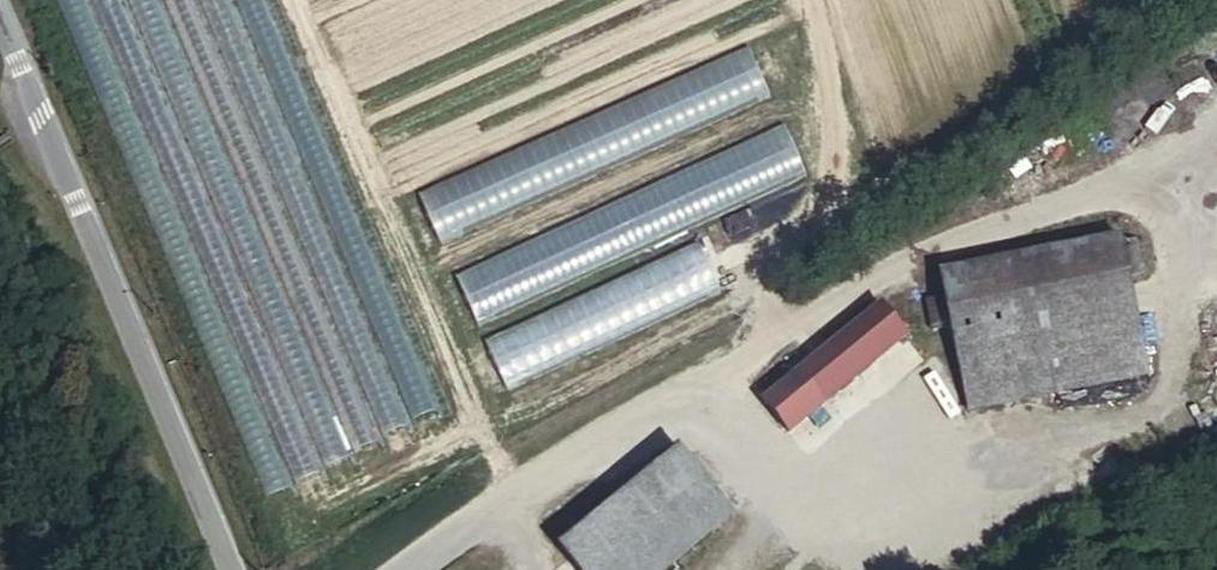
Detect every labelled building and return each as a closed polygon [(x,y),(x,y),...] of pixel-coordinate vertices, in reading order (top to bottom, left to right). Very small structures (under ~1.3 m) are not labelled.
[(436,233),(773,107),(755,58),(418,185),(436,233)] [(473,314),(809,185),(791,136),(454,266),(473,314)] [(505,386),(723,294),(702,246),(484,339),(505,386)] [(927,282),(952,418),(1134,384),(1109,250),(927,282)] [(810,366),(759,406),(784,436),(903,343),(877,311),(845,336),(830,319),(795,346),(810,366)] [(539,522),(578,569),(621,569),(712,496),(674,448),(605,505),(586,483),(539,522)]
